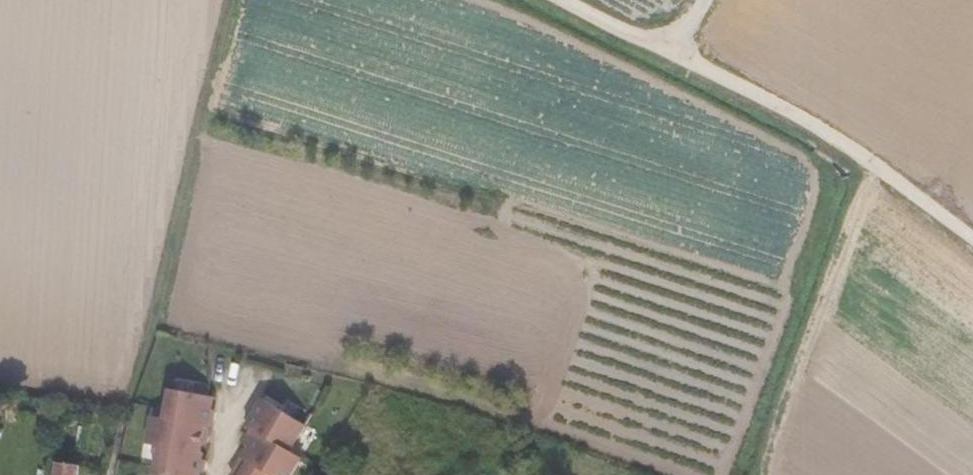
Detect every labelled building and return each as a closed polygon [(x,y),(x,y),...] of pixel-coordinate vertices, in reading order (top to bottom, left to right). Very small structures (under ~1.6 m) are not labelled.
[(200,387),(198,397),(211,401),(213,391),(200,387)] [(158,474),(201,474),(201,473),(204,462),(205,455),(203,454),(205,447),(208,430),(210,431),(212,431),(212,426),(214,413),(217,402),(211,401),(198,397),(173,392),(169,411),(167,420),(155,417),(149,443),(150,444),(161,446),(157,461),(154,474),(158,474)] [(312,420),(271,394),(255,418),(261,422),(257,429),(262,433),(245,460),(252,465),(245,474),(270,474),(276,466),(290,474),(293,474),(308,451),(297,445),(312,420)] [(157,407),(155,417),(167,420),(169,411),(157,407)] [(147,458),(157,461),(161,446),(150,444),(147,458)] [(84,465),(63,460),(62,474),(83,474),(84,465)]
